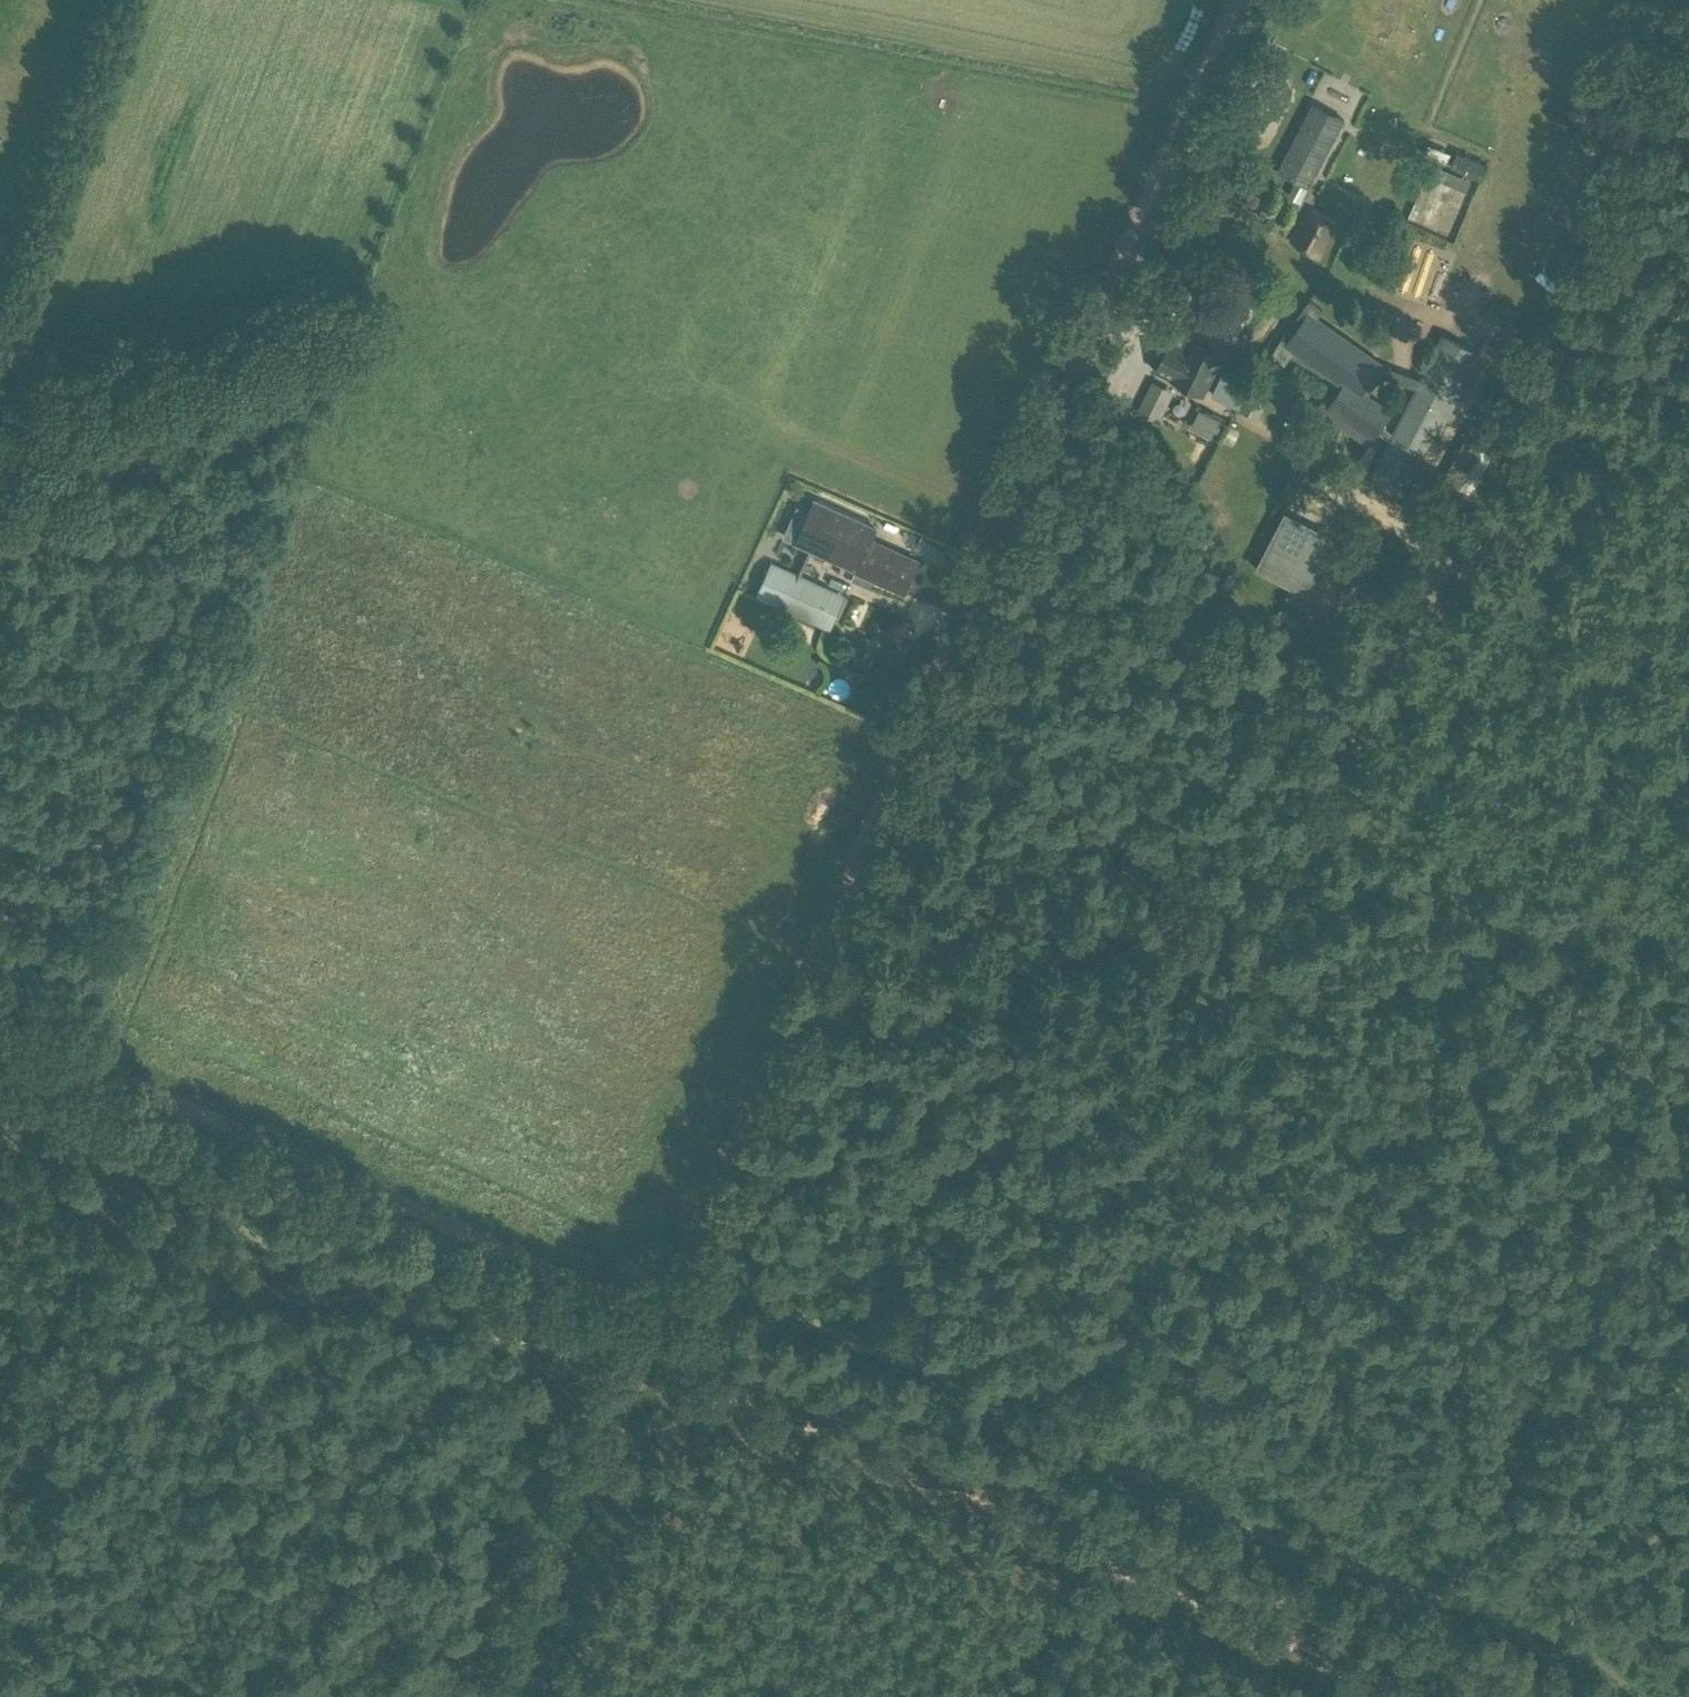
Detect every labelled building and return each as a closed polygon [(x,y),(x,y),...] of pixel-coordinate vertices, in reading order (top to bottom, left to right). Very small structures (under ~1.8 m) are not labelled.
[(1313,102),(1278,170),(1308,186),(1343,118),(1313,102)] [(1432,144),(1428,157),(1457,168),(1462,155),(1432,144)] [(1438,165),(1434,176),(1465,189),(1470,178),(1438,165)] [(1307,208),(1290,241),(1320,256),(1336,224),(1307,208)] [(1281,336),(1270,353),(1283,364),(1293,350),(1342,385),(1326,407),(1371,439),(1375,433),(1386,441),(1368,476),(1405,495),(1479,352),(1442,333),(1390,434),(1380,427),(1391,411),(1366,393),(1385,366),(1317,317),(1323,308),(1308,298),(1295,317),(1300,320),(1286,340),(1281,336)] [(1171,343),(1158,368),(1202,390),(1216,362),(1202,355),(1205,349),(1191,342),(1187,351),(1171,343)] [(1466,433),(1439,485),(1456,495),(1484,443),(1466,433)] [(813,499),(795,542),(856,569),(855,571),(903,592),(918,558),(872,537),(876,527),(813,499)] [(1342,543),(1286,514),(1257,570),(1313,599),(1342,543)] [(771,562),(756,596),(830,630),(845,595),(771,562)]
